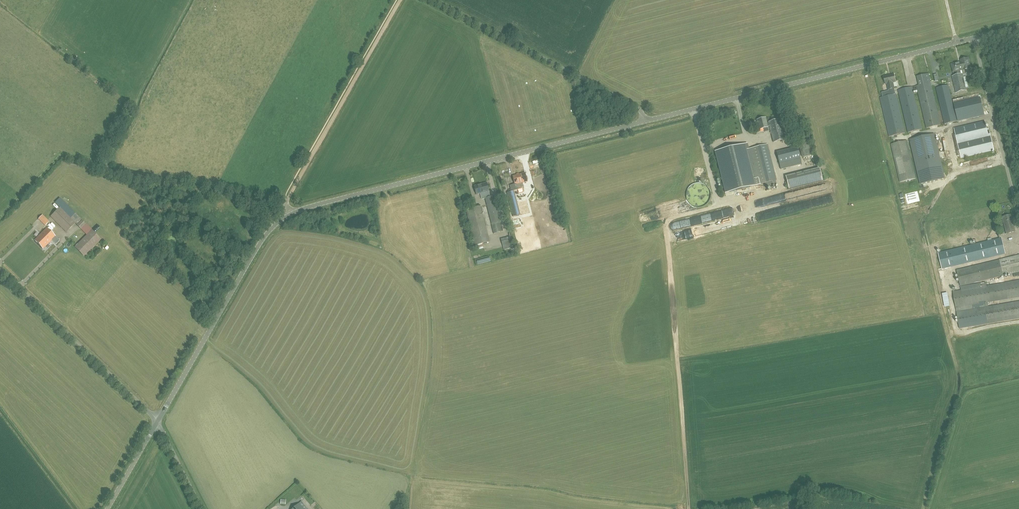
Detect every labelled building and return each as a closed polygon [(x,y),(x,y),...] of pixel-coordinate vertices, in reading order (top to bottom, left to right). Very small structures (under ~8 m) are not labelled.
[(963,69),(963,70),(971,68),(968,58),(961,60),(961,62),(963,69)] [(961,62),(952,64),(953,72),(957,71),(958,75),(961,74),(960,70),(963,69),(961,62)] [(929,73),(917,76),(919,85),(931,82),(929,73)] [(893,82),(896,82),(894,74),(884,76),(886,84),(887,84),(889,90),(894,88),(893,82)] [(963,74),(961,74),(958,75),(952,76),(956,93),(967,90),(963,74)] [(931,82),(917,86),(913,87),(914,91),(918,91),(919,94),(916,95),(918,104),(921,103),(927,128),(941,125),(931,82)] [(949,85),(937,87),(945,124),(957,121),(949,85)] [(913,87),(898,90),(908,132),(923,129),(914,91),(913,87)] [(889,90),(882,92),(883,97),(896,94),(894,88),(889,90)] [(953,100),(958,122),(988,114),(983,93),(953,100)] [(889,137),(906,133),(896,94),(883,97),(880,98),(889,137)] [(766,118),(758,120),(760,129),(764,128),(764,132),(769,131),(768,127),(768,126),(770,126),(769,123),(767,124),(766,118)] [(780,119),(769,122),(769,123),(770,126),(774,142),(785,140),(780,119)] [(954,128),(960,153),(961,158),(994,151),(990,131),(988,132),(985,121),(954,128)] [(935,134),(910,140),(920,184),(945,178),(935,134)] [(802,157),(811,154),(812,154),(809,144),(808,139),(798,141),(802,157)] [(891,144),(900,183),(916,179),(907,141),(891,144)] [(747,150),(750,149),(748,144),(714,152),(725,193),(755,186),(747,150)] [(768,145),(750,149),(747,150),(755,186),(770,182),(771,186),(777,184),(776,181),(777,180),(768,145)] [(777,152),(780,164),(781,170),(802,165),(797,147),(790,149),(777,152)] [(525,173),(523,165),(512,167),(514,175),(525,173)] [(820,168),(785,176),(789,189),(823,180),(820,168)] [(525,173),(513,176),(515,184),(517,184),(518,190),(523,189),(524,189),(522,182),(527,181),(525,173)] [(487,183),(475,186),(477,194),(480,193),(482,199),(486,198),(491,197),(487,183)] [(507,193),(513,217),(520,215),(513,191),(507,193)] [(494,196),(491,197),(486,198),(492,224),(494,234),(503,232),(494,196)] [(809,206),(832,202),(831,197),(808,200),(809,206)] [(55,203),(60,208),(51,216),(66,232),(73,226),(75,223),(80,228),(85,223),(60,198),(55,203)] [(490,229),(484,205),(466,210),(475,246),(495,240),(492,229),(490,229)] [(1007,234),(1015,232),(1011,215),(1003,217),(1007,234)] [(43,248),(55,236),(47,228),(35,240),(43,248)] [(91,230),(75,247),(84,256),(100,240),(91,230)] [(1010,247),(1007,233),(1001,235),(1001,238),(938,253),(942,269),(1006,254),(1004,248),(1010,247)] [(501,239),(503,247),(515,244),(514,242),(513,236),(501,239)] [(1004,276),(1018,272),(1018,255),(1000,260),(957,270),(960,286),(1004,276)] [(953,292),(957,312),(989,306),(988,302),(1018,297),(1018,280),(987,286),(961,290),(953,292)] [(960,286),(961,290),(987,286),(986,282),(960,286)] [(989,306),(957,312),(959,328),(1018,319),(1018,301),(989,306)]
